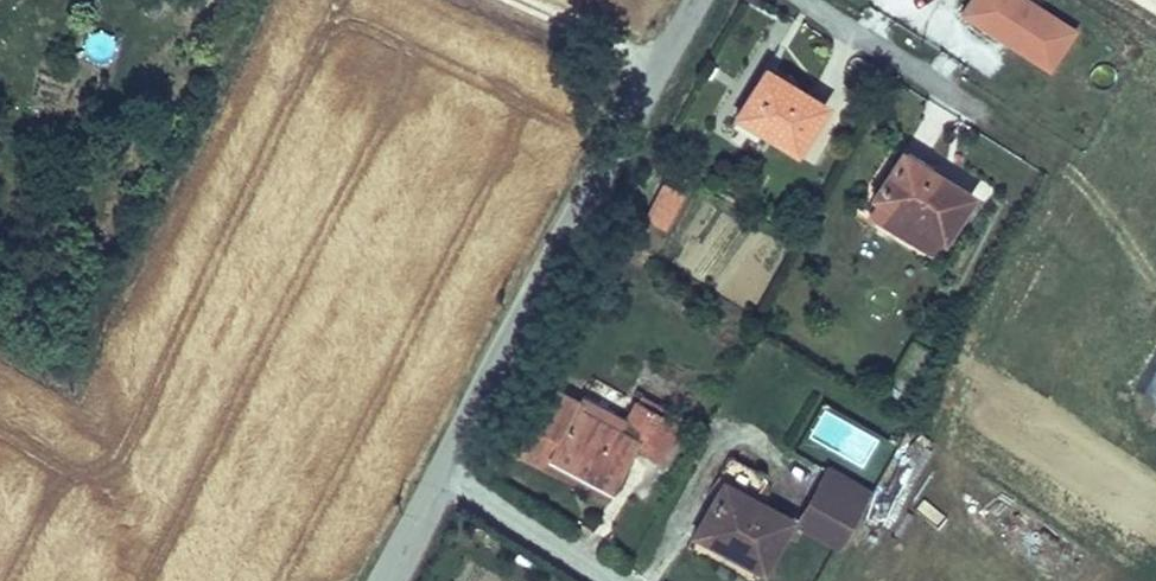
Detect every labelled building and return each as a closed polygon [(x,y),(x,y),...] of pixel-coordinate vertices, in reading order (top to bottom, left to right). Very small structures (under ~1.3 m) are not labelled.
[(1030,0),(962,0),(953,14),(1047,71),(1074,27),(1030,0)] [(781,31),(750,77),(778,97),(809,118),(841,72),(781,31)] [(778,97),(750,77),(741,90),(770,109),(778,97)] [(949,219),(977,177),(912,135),(885,178),(949,219)] [(691,181),(676,172),(660,201),(674,209),(691,181)] [(683,266),(759,305),(791,242),(715,204),(683,266)] [(679,408),(638,387),(632,399),(673,421),(679,408)] [(555,394),(534,434),(613,477),(633,443),(655,455),(673,421),(632,399),(617,429),(555,394)] [(696,433),(673,421),(655,455),(677,467),(696,433)] [(613,477),(534,434),(525,450),(604,493),(613,477)] [(738,489),(750,464),(727,451),(713,475),(723,480),(694,531),(763,569),(791,519),(755,499),(738,489)] [(768,474),(750,464),(738,489),(755,499),(768,474)] [(869,491),(828,467),(821,480),(861,504),(869,491)] [(838,544),(861,504),(821,480),(797,521),(838,544)]
